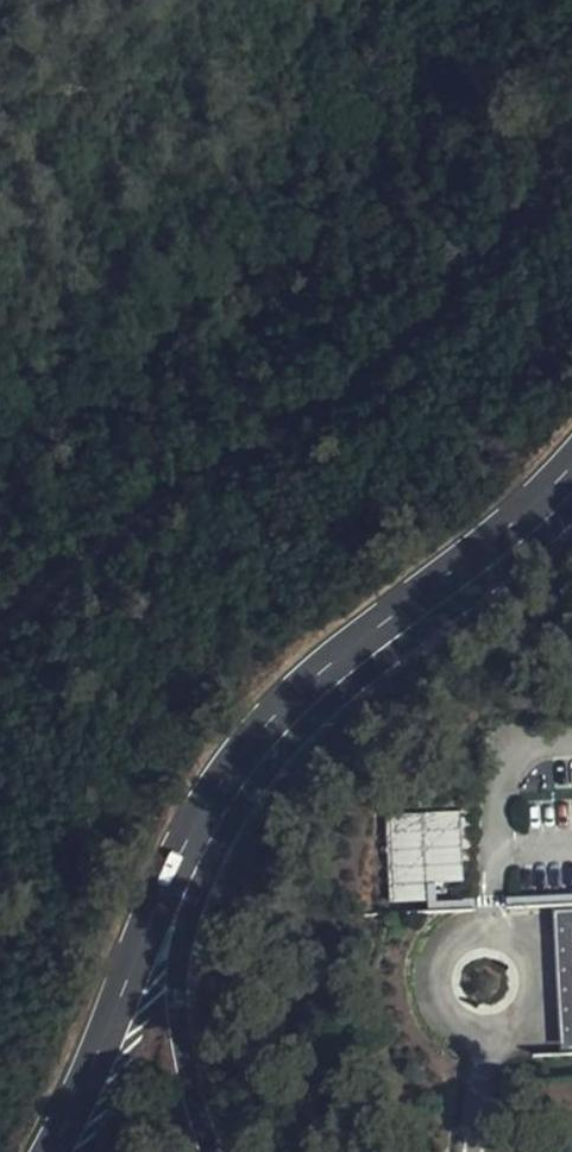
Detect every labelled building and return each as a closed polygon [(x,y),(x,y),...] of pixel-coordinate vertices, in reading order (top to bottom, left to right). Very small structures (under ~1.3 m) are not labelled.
[(458,812),(386,814),(389,906),(461,903),(458,812)] [(535,1041),(571,1042),(571,1022),(555,1022),(556,921),(571,921),(571,899),(536,899),(535,1041)]
